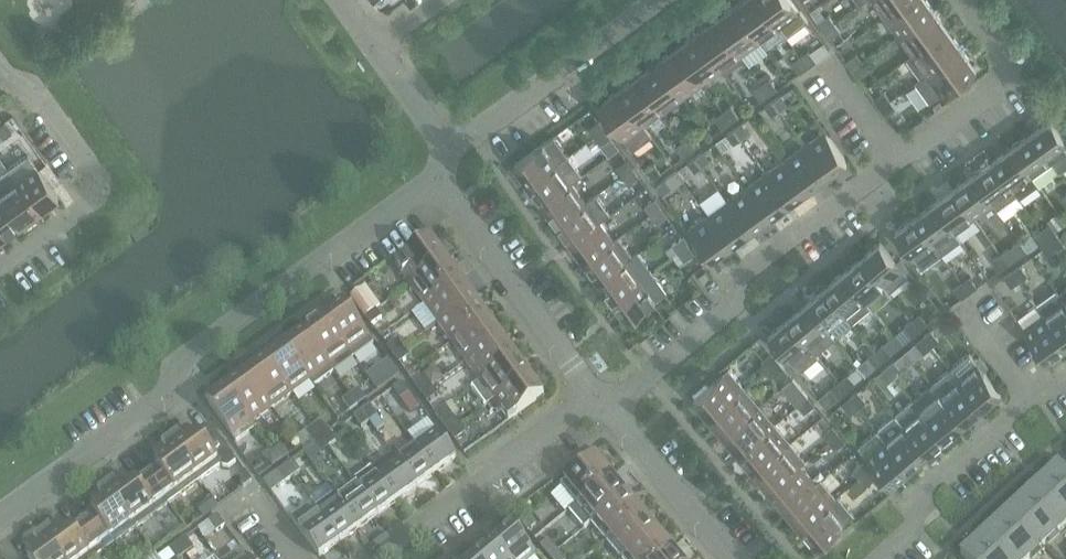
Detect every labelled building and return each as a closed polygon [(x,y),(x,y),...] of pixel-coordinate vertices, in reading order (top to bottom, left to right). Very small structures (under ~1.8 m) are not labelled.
[(760,0),(742,0),(735,5),(761,41),(780,27),(760,0)] [(791,0),(760,0),(780,27),(800,13),(791,0)] [(906,0),(873,0),(884,16),(906,0)] [(934,9),(928,0),(906,0),(884,16),(898,35),(934,9)] [(761,41),(735,5),(715,19),(741,55),(761,41)] [(912,54),(948,28),(934,9),(898,35),(912,54)] [(828,15),(818,22),(824,30),(834,23),(828,15)] [(741,55),(715,19),(696,33),(722,69),(741,55)] [(830,38),(840,31),(834,23),(824,30),(830,38)] [(921,78),(962,48),(948,28),(912,54),(907,58),(921,78)] [(722,69),(696,33),(677,47),(703,83),(722,69)] [(703,83),(677,47),(657,61),(683,97),(703,83)] [(966,75),(977,68),(962,48),(921,78),(916,81),(930,101),(957,82),(966,75)] [(817,61),(809,50),(801,56),(808,67),(817,61)] [(856,53),(846,60),(852,69),(862,61),(856,53)] [(792,62),(800,73),(808,67),(801,56),(792,62)] [(638,75),(664,111),(683,97),(657,61),(638,75)] [(858,77),(868,70),(862,61),(852,69),(858,77)] [(645,125),(664,111),(638,75),(619,88),(645,125)] [(966,75),(957,82),(962,90),(972,83),(966,75)] [(778,88),(771,78),(762,84),(770,94),(778,88)] [(755,90),(762,100),(770,94),(762,84),(755,90)] [(632,150),(652,135),(644,125),(645,125),(619,88),(598,103),(632,150)] [(884,92),(874,99),(880,107),(890,100),(884,92)] [(788,104),(781,94),(773,100),(780,110),(788,104)] [(766,105),(773,115),(780,110),(773,100),(766,105)] [(886,115),(896,108),(890,100),(880,107),(886,115)] [(739,116),(732,106),(724,112),(731,122),(739,116)] [(717,118),(724,128),(731,122),(724,112),(717,118)] [(1031,133),(1052,162),(1052,161),(1057,168),(1060,172),(1065,168),(1065,139),(1051,119),(1031,133)] [(606,129),(600,120),(589,128),(595,136),(606,129)] [(3,138),(11,132),(3,121),(0,124),(0,134),(3,138)] [(749,132),(742,122),(734,128),(742,138),(749,132)] [(727,133),(734,143),(742,138),(734,128),(727,133)] [(595,136),(601,145),(612,137),(606,129),(595,136)] [(827,175),(848,161),(825,130),(805,144),(827,175)] [(1031,133),(1012,147),(1032,175),(1033,175),(1038,182),(1057,168),(1052,161),(1052,162),(1031,133)] [(701,144),(693,134),(685,140),(693,150),(701,144)] [(554,135),(543,143),(515,163),(529,184),(569,155),(554,135)] [(678,146),(685,156),(693,150),(685,140),(678,146)] [(827,175),(805,144),(786,158),(808,189),(827,175)] [(1012,147),(993,161),(1013,189),(1017,195),(1020,198),(1040,184),(1038,182),(1033,175),(1032,175),(1012,147)] [(711,160),(703,150),(696,156),(703,166),(711,160)] [(7,169),(15,180),(37,211),(57,196),(35,166),(27,155),(7,169)] [(569,155),(529,184),(543,203),(572,182),(582,175),(569,155)] [(688,161),(695,171),(703,166),(696,156),(688,161)] [(808,189),(786,158),(767,172),(789,203),(808,189)] [(634,167),(628,159),(617,166),(623,175),(634,167)] [(1013,189),(993,161),(973,175),(998,209),(1017,195),(1013,189)] [(661,173),(654,163),(646,168),(653,178),(661,173)] [(623,175),(629,183),(639,175),(634,167),(623,175)] [(789,203),(767,172),(747,186),(770,217),(789,203)] [(998,209),(973,175),(954,189),(974,217),(994,203),(998,209)] [(657,184),(664,194),(672,188),(665,178),(657,184)] [(18,225),(37,211),(15,180),(0,191),(0,200),(18,225)] [(557,222),(586,202),(572,182),(543,203),(557,222)] [(770,217),(747,186),(728,200),(750,231),(770,217)] [(974,217),(954,189),(935,203),(955,231),(974,217)] [(661,206),(655,197),(645,205),(651,213),(661,206)] [(18,225),(0,200),(0,237),(18,225)] [(750,231),(728,200),(709,214),(731,245),(750,231)] [(571,241),(600,221),(586,202),(557,222),(571,241)] [(962,241),(955,231),(935,203),(915,217),(943,254),(962,241)] [(651,213),(657,222),(667,214),(661,206),(651,213)] [(689,228),(711,259),(731,245),(709,214),(689,228)] [(922,269),(943,254),(915,217),(895,231),(916,260),(922,269)] [(585,261),(614,240),(600,221),(571,241),(585,261)] [(1057,234),(1050,223),(1042,229),(1049,239),(1057,234)] [(1033,235),(1039,242),(1041,245),(1049,239),(1042,229),(1033,235)] [(1065,244),(1057,234),(1049,239),(1057,250),(1065,244)] [(683,236),(673,244),(679,252),(689,244),(683,236)] [(618,237),(614,240),(585,261),(599,280),(638,252),(632,256),(618,237)] [(432,239),(396,265),(410,285),(446,260),(432,239)] [(1048,256),(1057,250),(1049,239),(1041,245),(1048,256)] [(889,291),(908,275),(880,242),(861,258),(884,285),(889,291)] [(685,260),(695,253),(689,244),(679,252),(685,260)] [(1057,250),(1061,256),(1065,253),(1065,246),(1065,244),(1057,250)] [(1016,259),(1008,248),(1001,253),(1009,264),(1016,259)] [(652,271),(638,252),(599,280),(613,299),(652,271)] [(992,260),(1000,270),(1009,264),(1001,253),(992,260)] [(889,291),(884,285),(861,258),(843,273),(866,300),(871,307),(874,310),(892,295),(889,291)] [(424,305),(460,279),(446,260),(410,285),(424,305)] [(1028,274),(1020,264),(1012,269),(1020,280),(1028,274)] [(1004,275),(1012,286),(1020,280),(1012,269),(1004,275)] [(628,320),(656,299),(667,291),(652,271),(613,299),(628,320)] [(871,307),(866,300),(843,273),(825,288),(853,322),(871,307)] [(978,286),(970,275),(962,281),(970,292),(978,286)] [(438,324),(474,298),(460,279),(424,305),(438,324)] [(954,287),(961,298),(970,292),(962,281),(954,287)] [(853,322),(825,288),(806,303),(834,337),(853,322)] [(376,310),(362,290),(351,297),(366,318),(376,310)] [(1059,294),(1057,290),(1037,304),(1046,316),(1065,344),(1065,303),(1059,293),(1059,294)] [(452,343),(488,317),(474,298),(438,324),(452,343)] [(374,344),(344,303),(324,317),(353,359),(374,344)] [(816,352),(831,340),(834,337),(806,303),(788,319),(816,352)] [(1023,327),(1046,359),(1065,345),(1065,344),(1046,316),(1037,304),(1043,313),(1023,327)] [(366,318),(371,326),(382,318),(376,310),(366,318)] [(929,323),(921,313),(913,320),(921,330),(929,323)] [(324,317),(304,331),(334,373),(353,359),(324,317)] [(466,362),(502,337),(488,317),(452,343),(466,362)] [(816,352),(788,319),(769,335),(791,361),(792,361),(798,369),(800,369),(802,369),(804,368),(819,356),(816,352)] [(905,326),(913,336),(921,330),(913,320),(905,326)] [(940,340),(931,330),(924,336),(932,346),(940,340)] [(315,387),(334,373),(304,331),(285,345),(311,382),(315,387)] [(916,343),(924,353),(932,346),(924,336),(916,343)] [(480,382),(516,356),(502,337),(466,362),(480,382)] [(404,348),(398,340),(387,348),(393,356),(404,348)] [(892,354),(884,344),(876,350),(885,360),(892,354)] [(292,395),(311,382),(315,387),(311,382),(285,345),(266,359),(292,395)] [(393,356),(399,364),(410,357),(404,348),(393,356)] [(876,350),(858,366),(866,376),(885,360),(876,350)] [(772,352),(762,361),(768,368),(778,360),(772,352)] [(488,406),(530,375),(516,356),(480,382),(471,388),(485,407),(488,406)] [(292,395),(266,359),(246,373),(273,409),(292,395)] [(775,376),(785,368),(778,360),(768,368),(775,376)] [(903,371),(895,360),(887,367),(896,377),(903,371)] [(958,377),(983,407),(1002,391),(977,361),(958,377)] [(398,378),(390,367),(382,373),(389,384),(398,378)] [(879,373),(888,384),(896,377),(887,367),(879,373)] [(710,417),(740,391),(745,387),(729,368),(694,397),(710,417)] [(983,407),(958,377),(950,368),(932,383),(965,422),(983,407)] [(253,423),(273,409),(246,373),(227,387),(253,423)] [(856,384),(847,374),(840,381),(848,391),(856,384)] [(500,410),(508,421),(544,396),(530,375),(488,406),(492,412),(497,413),(500,410)] [(432,387),(426,379),(415,387),(421,394),(432,387)] [(848,391),(840,381),(832,387),(819,398),(827,408),(848,391)] [(393,389),(401,400),(410,394),(402,383),(393,389)] [(914,399),(921,407),(946,437),(965,422),(932,383),(914,399)] [(233,438),(236,443),(257,428),(253,423),(227,387),(207,402),(233,438)] [(421,394),(427,403),(438,395),(432,387),(421,394)] [(710,417),(725,435),(760,405),(745,387),(740,391),(710,417)] [(803,389),(792,397),(798,405),(809,396),(803,389)] [(359,406),(366,401),(359,390),(351,395),(359,406)] [(867,401),(858,391),(850,397),(859,407),(867,401)] [(342,401),(350,412),(359,406),(351,395),(342,401)] [(805,413),(816,405),(809,396),(798,405),(805,413)] [(842,404),(851,414),(859,407),(850,397),(842,404)] [(895,414),(903,423),(928,453),(946,437),(921,407),(914,399),(895,414)] [(740,453),(770,428),(776,424),(760,405),(725,435),(740,453)] [(370,422),(378,416),(370,406),(362,411),(370,422)] [(460,426),(446,406),(435,414),(449,433),(460,426)] [(362,411),(354,417),(362,428),(370,422),(362,411)] [(408,434),(417,445),(416,445),(436,474),(457,459),(428,420),(408,434)] [(328,428),(323,421),(314,426),(320,434),(328,428)] [(903,423),(885,438),(910,468),(928,453),(903,423)] [(755,471),(791,442),(776,424),(770,428),(740,453),(755,471)] [(314,426),(306,432),(312,440),(320,434),(314,426)] [(449,433),(455,442),(466,434),(460,426),(449,433)] [(833,426),(823,434),(829,441),(839,433),(833,426)] [(195,439),(187,428),(171,440),(201,481),(222,466),(223,468),(228,469),(236,463),(211,428),(195,439)] [(910,468),(885,438),(878,429),(858,446),(890,484),(910,468)] [(836,450),(846,441),(839,433),(829,441),(836,450)] [(337,441),(331,434),(324,439),(329,447),(337,441)] [(324,439),(315,445),(321,453),(329,447),(324,439)] [(162,464),(147,475),(164,499),(168,504),(201,481),(171,440),(154,452),(162,464)] [(791,442),(755,471),(771,490),(801,464),(806,460),(791,442)] [(436,474),(416,445),(397,459),(417,487),(436,474)] [(289,456),(282,446),(273,451),(281,462),(289,456)] [(265,457),(273,468),(281,462),(273,451),(265,457)] [(397,459),(393,454),(373,468),(398,501),(417,487),(397,459)] [(595,457),(560,486),(576,505),(611,476),(595,457)] [(301,472),(293,461),(285,467),(293,478),(301,472)] [(864,462),(853,471),(859,478),(870,469),(864,462)] [(821,478),(816,483),(801,464),(771,490),(786,508),(816,483),(821,479),(821,478)] [(961,556),(964,558),(1032,558),(1065,527),(1065,472),(1059,465),(961,556)] [(272,493),(293,478),(285,467),(264,482),(272,493)] [(398,501),(373,468),(354,482),(378,515),(398,501)] [(866,486),(877,478),(870,469),(859,478),(866,486)] [(245,471),(239,475),(241,485),(244,488),(253,482),(245,471)] [(131,486),(123,475),(106,487),(136,527),(168,504),(164,499),(147,475),(131,486)] [(611,476),(576,505),(592,523),(626,494),(611,476)] [(821,479),(816,483),(786,508),(801,526),(832,501),(837,497),(821,479)] [(335,496),(359,529),(378,515),(354,482),(335,496)] [(89,500),(98,511),(82,522),(105,551),(136,527),(106,487),(89,500)] [(607,541),(642,512),(626,494),(592,523),(607,541)] [(839,495),(837,497),(832,501),(801,526),(817,545),(847,520),(855,514),(839,495)] [(340,543),(359,529),(335,496),(315,509),(319,515),(340,543)] [(212,511),(213,510),(218,507),(212,498),(197,509),(204,517),(212,511)] [(315,509),(312,504),(291,519),(319,558),(340,543),(319,515),(315,509)] [(198,521),(191,512),(180,520),(187,529),(198,521)] [(607,541),(622,558),(623,558),(657,531),(642,512),(607,541)] [(536,525),(527,514),(519,521),(528,532),(536,525)] [(218,516),(209,522),(217,533),(225,526),(218,516)] [(165,527),(173,539),(187,529),(180,520),(178,517),(165,527)] [(59,522),(42,534),(61,558),(94,558),(105,551),(82,522),(67,533),(59,522)] [(512,525),(493,541),(507,558),(533,558),(537,556),(512,525)] [(672,549),(657,531),(623,558),(660,558),(672,549)] [(42,534),(25,547),(34,557),(31,558),(61,558),(42,534)] [(186,554),(194,549),(186,538),(178,544),(186,554)] [(549,540),(541,547),(550,558),(558,551),(549,540)] [(493,541),(474,557),(476,558),(507,558),(493,541)] [(170,550),(177,558),(180,558),(186,554),(178,544),(170,550)] [(242,549),(228,558),(249,558),(242,549)] [(672,549),(660,558),(681,558),(672,549)]
